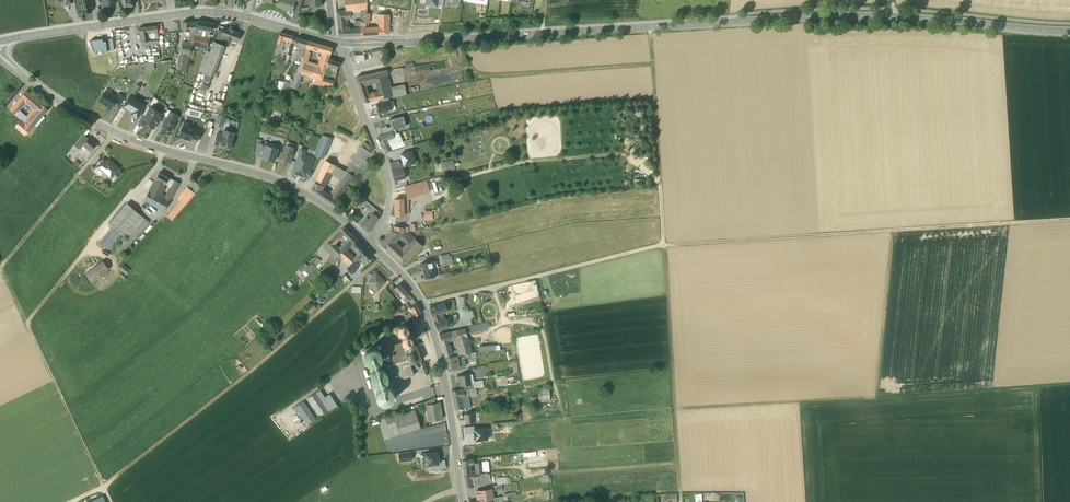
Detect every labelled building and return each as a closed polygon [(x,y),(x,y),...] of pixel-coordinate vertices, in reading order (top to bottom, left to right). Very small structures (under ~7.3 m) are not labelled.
[(296,0),(279,0),(278,1),(277,2),(278,2),(277,6),(287,9),(286,10),(292,11),(296,0)] [(346,10),(351,10),(361,9),(367,9),(367,0),(368,0),(345,0),(346,10)] [(86,2),(81,3),(83,13),(92,11),(91,9),(94,8),(93,1),(86,2)] [(346,10),(336,11),(337,19),(345,18),(345,19),(349,19),(350,15),(351,10),(346,10)] [(366,15),(361,14),(360,20),(360,21),(366,22),(368,22),(369,14),(366,13),(366,15)] [(389,15),(378,14),(378,28),(389,27),(389,15)] [(345,19),(345,18),(337,19),(339,36),(351,35),(350,29),(349,29),(347,29),(346,27),(345,19)] [(215,23),(204,21),(202,28),(206,29),(213,30),(215,23)] [(366,22),(360,21),(360,35),(379,34),(378,28),(366,28),(366,24),(366,22)] [(158,44),(157,26),(140,28),(142,46),(158,44)] [(235,30),(229,28),(229,29),(225,27),(222,35),(226,36),(226,37),(232,39),(237,41),(240,33),(235,31),(235,30)] [(213,30),(206,29),(205,37),(210,38),(213,30)] [(290,35),(280,32),(277,43),(282,45),(284,41),(288,42),(290,35)] [(197,35),(194,34),(192,43),(193,44),(207,47),(210,38),(205,37),(197,35)] [(307,40),(297,37),(295,44),(300,45),(299,46),(305,48),(307,40)] [(107,51),(114,50),(112,38),(106,39),(106,41),(107,51)] [(107,51),(106,41),(102,41),(102,39),(91,40),(92,46),(93,46),(93,51),(101,50),(101,52),(107,51)] [(315,43),(307,40),(305,46),(306,46),(309,47),(313,49),(315,43)] [(189,42),(183,41),(180,54),(181,55),(189,57),(191,50),(193,44),(192,43),(189,42)] [(225,46),(214,42),(210,52),(211,52),(210,52),(221,56),(225,46)] [(332,48),(315,43),(313,49),(325,52),(322,60),(327,62),(328,59),(329,59),(332,48)] [(306,46),(301,62),(300,62),(299,61),(298,65),(297,68),(291,87),(298,90),(307,64),(306,64),(310,52),(308,52),(309,47),(306,46)] [(207,51),(199,71),(202,73),(210,52),(211,52),(210,52),(207,51)] [(221,56),(210,52),(202,73),(212,77),(221,56)] [(189,57),(181,55),(178,68),(186,70),(189,57)] [(329,59),(328,59),(327,62),(327,64),(331,66),(337,68),(339,62),(329,59)] [(429,63),(415,66),(415,71),(416,73),(430,71),(429,63)] [(326,68),(320,66),(320,67),(316,67),(307,64),(304,72),(322,78),(323,78),(325,73),(324,73),(326,68)] [(386,69),(374,72),(376,81),(379,92),(380,99),(382,99),(388,97),(393,96),(391,87),(389,78),(387,70),(386,69)] [(374,73),(356,77),(359,86),(364,85),(363,84),(376,81),(374,73)] [(321,83),(322,78),(315,76),(312,84),(320,87),(320,86),(321,83)] [(332,81),(323,78),(322,78),(321,83),(333,87),(334,81),(332,81)] [(288,94),(291,84),(280,81),(277,88),(281,89),(280,91),(285,92),(288,93),(288,94)] [(140,86),(137,84),(132,92),(135,94),(140,86)] [(317,94),(320,87),(312,84),(312,85),(311,85),(309,92),(317,94)] [(379,92),(367,95),(365,89),(364,85),(359,86),(364,102),(380,99),(379,92)] [(404,85),(391,87),(393,96),(406,94),(404,85)] [(41,104),(26,91),(21,97),(25,101),(36,110),(41,104)] [(100,101),(111,107),(115,102),(114,101),(116,97),(111,93),(110,95),(104,92),(100,101)] [(121,105),(125,98),(118,94),(116,97),(114,101),(115,102),(121,105)] [(142,104),(130,96),(123,106),(132,112),(131,115),(136,118),(144,106),(144,105),(142,104)] [(21,97),(10,110),(21,120),(25,123),(31,116),(31,115),(30,114),(27,117),(21,112),(22,111),(19,108),(25,101),(21,97)] [(390,101),(389,101),(382,102),(377,103),(379,112),(382,111),(382,112),(388,111),(388,110),(392,109),(390,101)] [(31,115),(31,116),(25,123),(31,128),(48,109),(41,104),(36,110),(31,115)] [(145,117),(143,121),(145,123),(154,128),(158,119),(161,114),(151,108),(145,117)] [(268,118),(279,121),(282,113),(271,109),(268,118)] [(164,122),(162,126),(171,131),(174,125),(173,125),(178,116),(170,111),(167,117),(164,122)] [(225,118),(218,115),(216,122),(223,124),(225,118)] [(406,126),(403,116),(389,119),(391,126),(392,130),(395,129),(406,126)] [(21,120),(15,126),(25,135),(31,128),(25,123),(21,120)] [(386,125),(380,128),(383,134),(392,130),(391,126),(388,128),(386,125)] [(194,129),(188,127),(188,128),(183,126),(183,127),(181,128),(181,129),(181,131),(179,136),(190,140),(191,137),(194,129)] [(201,131),(194,128),(194,129),(191,137),(198,140),(201,131)] [(392,130),(383,134),(379,136),(381,142),(388,139),(393,137),(392,130)] [(226,136),(218,133),(215,145),(220,146),(221,145),(230,147),(234,133),(228,131),(226,136)] [(399,132),(397,133),(393,137),(395,140),(398,147),(399,148),(405,146),(403,140),(399,132)] [(83,134),(78,141),(83,145),(88,138),(83,134)] [(323,135),(314,155),(320,158),(323,159),(331,138),(323,135)] [(97,144),(89,137),(88,138),(83,145),(91,152),(97,144)] [(412,137),(403,140),(405,146),(414,143),(412,137)] [(392,150),(388,139),(381,142),(385,152),(392,150)] [(263,145),(257,143),(256,154),(263,156),(264,150),(261,150),(263,145)] [(278,149),(263,145),(261,150),(264,150),(263,156),(269,158),(269,159),(275,161),(278,149)] [(283,153),(281,158),(282,158),(288,161),(291,153),(293,148),(286,145),(283,153)] [(362,146),(352,159),(354,161),(361,166),(365,160),(371,153),(362,146)] [(293,171),(292,172),(306,177),(307,175),(310,177),(311,172),(308,171),(313,158),(304,154),(306,151),(301,149),(296,162),(293,171)] [(414,150),(401,154),(403,163),(404,165),(405,165),(415,163),(413,157),(415,157),(414,150)] [(453,159),(441,162),(443,171),(455,169),(453,159)] [(109,160),(107,163),(103,160),(97,167),(110,179),(115,174),(119,168),(109,160)] [(354,176),(352,178),(361,185),(375,167),(365,160),(361,166),(354,176)] [(326,161),(315,182),(323,186),(324,187),(330,174),(334,165),(326,161)] [(354,161),(347,172),(354,176),(361,166),(354,161)] [(399,161),(390,163),(392,170),(392,171),(403,168),(405,167),(405,165),(404,165),(403,163),(400,164),(399,161)] [(346,172),(334,165),(330,174),(342,180),(346,172)] [(406,178),(403,168),(392,171),(395,181),(406,178)] [(342,180),(330,197),(325,193),(321,197),(332,205),(352,178),(354,176),(347,172),(346,172),(342,180)] [(169,178),(159,173),(155,179),(165,185),(169,178)] [(155,179),(149,190),(159,196),(165,185),(155,179)] [(407,185),(405,186),(408,197),(429,192),(426,180),(407,185)] [(174,181),(171,187),(176,190),(179,183),(174,181)] [(201,187),(193,181),(190,185),(198,191),(201,187)] [(323,186),(315,182),(311,190),(321,197),(325,193),(320,190),(323,186)] [(198,191),(190,185),(188,188),(190,189),(195,194),(198,191)] [(171,187),(167,195),(172,197),(176,190),(171,187)] [(190,189),(179,201),(181,203),(185,206),(195,194),(190,189)] [(159,196),(149,190),(144,200),(164,211),(170,201),(165,199),(159,196)] [(408,199),(395,199),(395,214),(399,214),(399,215),(404,215),(404,213),(409,213),(408,199)] [(380,213),(365,200),(362,205),(373,214),(378,217),(380,213)] [(127,203),(109,224),(112,227),(121,234),(121,235),(139,214),(127,203)] [(181,203),(172,213),(175,216),(185,206),(181,203)] [(432,211),(424,212),(425,219),(432,219),(432,211)] [(172,213),(171,212),(167,217),(171,221),(175,216),(172,213)] [(139,214),(121,235),(126,239),(144,218),(139,214)] [(373,214),(369,219),(367,218),(360,226),(367,231),(378,217),(373,214)] [(126,239),(115,251),(120,255),(149,222),(144,218),(126,239)] [(404,228),(404,232),(415,230),(414,224),(409,225),(410,227),(404,228)] [(121,234),(112,227),(99,242),(108,250),(121,234)] [(344,227),(324,247),(329,252),(334,247),(336,245),(334,243),(342,236),(344,234),(344,233),(347,230),(344,227)] [(356,240),(347,230),(344,233),(344,234),(342,236),(346,240),(342,245),(341,246),(339,248),(336,245),(334,247),(337,250),(332,255),(333,256),(333,255),(336,258),(339,255),(344,248),(346,250),(350,246),(356,240)] [(392,231),(380,244),(387,250),(393,242),(399,235),(401,233),(393,231),(392,231)] [(414,240),(407,233),(404,232),(401,233),(399,235),(410,245),(411,243),(414,240)] [(410,245),(403,251),(396,259),(402,264),(408,262),(423,246),(415,239),(414,240),(411,243),(410,245)] [(366,250),(356,240),(350,246),(356,253),(357,253),(358,254),(360,255),(366,250)] [(403,251),(393,242),(387,250),(396,259),(403,251)] [(352,258),(344,250),(339,255),(341,256),(339,258),(344,263),(352,258)] [(372,256),(366,250),(360,255),(362,257),(366,261),(372,256)] [(358,254),(352,259),(354,260),(352,262),(356,266),(356,263),(362,257),(360,255),(358,254)] [(336,258),(333,255),(333,256),(332,255),(329,258),(335,263),(337,260),(338,259),(339,258),(341,256),(339,255),(336,258)] [(449,256),(442,258),(444,265),(450,263),(449,256)] [(362,257),(356,263),(356,266),(358,267),(357,267),(359,268),(360,268),(366,261),(362,257)] [(318,258),(312,264),(314,267),(320,260),(318,258)] [(103,261),(85,275),(91,282),(109,268),(103,261)] [(431,261),(421,263),(423,271),(434,268),(431,261)] [(352,262),(346,267),(352,273),(352,272),(353,273),(352,272),(355,270),(357,267),(358,267),(356,266),(352,262)] [(311,264),(305,270),(308,274),(315,267),(314,267),(312,264),(311,264)] [(434,268),(423,271),(425,278),(435,275),(434,268)] [(386,282),(377,273),(368,281),(372,285),(371,286),(376,291),(386,282)] [(400,283),(394,288),(397,291),(403,287),(400,283)] [(298,289),(293,284),(287,291),(294,298),(298,294),(295,291),(298,289)] [(408,293),(403,287),(397,291),(403,298),(408,293)] [(408,293),(403,298),(406,302),(407,301),(413,298),(408,293)] [(309,315),(317,307),(313,303),(306,311),(309,315)] [(444,303),(435,306),(433,306),(432,306),(432,307),(430,308),(433,317),(438,315),(442,313),(447,311),(444,303)] [(421,313),(417,304),(411,308),(410,308),(412,311),(414,316),(421,313)] [(414,316),(412,311),(404,315),(406,321),(415,317),(414,316)] [(444,318),(440,320),(438,315),(433,317),(438,331),(449,327),(446,318),(444,318)] [(486,323),(465,329),(466,334),(487,328),(486,323)] [(408,332),(408,330),(408,327),(406,326),(405,325),(403,324),(401,325),(399,326),(398,328),(397,330),(398,332),(399,333),(401,335),(403,335),(405,335),(407,333),(408,332)] [(465,329),(451,332),(453,340),(456,339),(460,355),(472,353),(466,334),(465,329)] [(451,332),(443,333),(439,335),(441,342),(447,341),(453,340),(451,332)] [(412,342),(412,340),(412,338),(411,336),(409,335),(407,335),(405,335),(403,336),(402,338),(402,340),(402,342),(403,344),(405,345),(407,345),(409,345),(411,344),(412,342)] [(447,341),(441,342),(442,348),(445,358),(450,357),(452,357),(449,345),(448,346),(447,341)] [(385,356),(393,382),(415,375),(411,365),(404,348),(402,342),(383,348),(385,356)] [(415,344),(404,348),(411,365),(422,360),(419,353),(419,352),(415,344)] [(476,353),(458,356),(460,367),(467,366),(466,360),(471,359),(471,358),(477,358),(476,353)] [(458,356),(452,357),(450,357),(445,358),(447,369),(460,367),(458,356)] [(469,374),(459,376),(459,381),(460,386),(464,385),(471,384),(469,374)] [(550,401),(549,388),(538,388),(539,401),(550,401)] [(464,390),(452,391),(453,400),(458,399),(458,400),(462,399),(462,397),(465,397),(465,395),(464,390)] [(328,410),(316,392),(308,397),(321,415),(328,410)] [(435,397),(426,402),(424,403),(424,407),(428,407),(427,405),(436,404),(435,397)] [(316,419),(303,401),(296,406),(308,424),(316,419)] [(436,404),(427,405),(428,407),(429,417),(431,417),(432,421),(442,419),(440,403),(436,404)] [(415,409),(394,416),(400,434),(421,428),(415,409)] [(472,413),(464,414),(465,419),(465,423),(469,423),(473,422),(472,413)] [(474,429),(474,426),(464,427),(465,434),(474,433),(474,429)] [(490,428),(474,429),(474,433),(475,440),(491,438),(490,428)] [(436,464),(438,463),(438,461),(438,459),(437,454),(436,450),(424,452),(424,453),(420,453),(421,460),(425,459),(426,465),(436,464)] [(474,459),(462,460),(463,474),(463,475),(472,474),(471,464),(474,464),(474,459)] [(436,464),(436,469),(446,468),(445,460),(438,461),(438,463),(436,464)] [(483,473),(481,473),(481,477),(482,483),(490,482),(489,472),(483,473)] [(472,474),(463,475),(465,485),(470,484),(469,481),(471,480),(471,478),(476,478),(478,477),(477,473),(476,473),(472,474)] [(491,488),(476,491),(478,501),(492,498),(491,488)]
